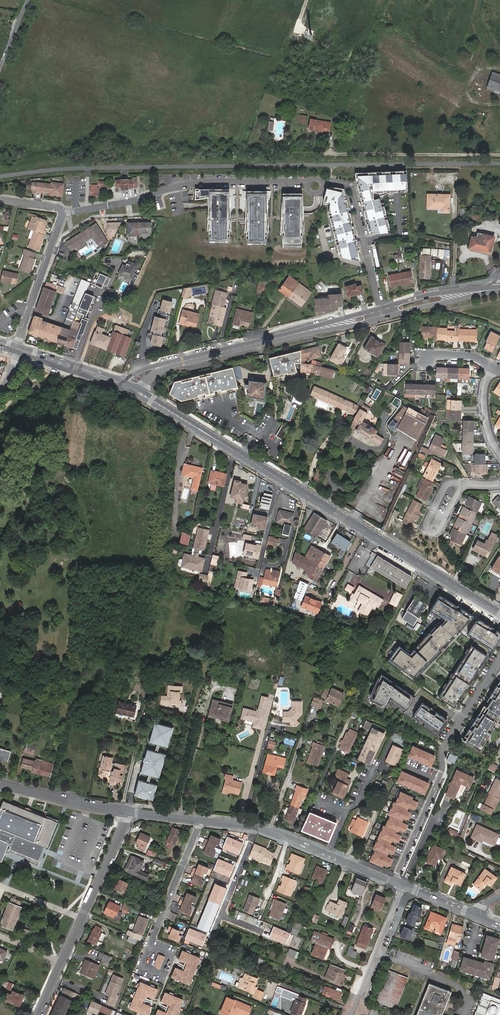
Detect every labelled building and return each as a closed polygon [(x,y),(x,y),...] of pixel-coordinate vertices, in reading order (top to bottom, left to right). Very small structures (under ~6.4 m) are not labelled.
[(487,88),(499,92),(499,75),(492,72),(487,88)] [(331,122),(326,121),(316,120),(315,121),(313,121),(312,130),(313,131),(314,132),(324,133),(325,127),(330,127),(331,122)] [(372,232),(372,235),(387,233),(386,228),(389,227),(387,220),(384,220),(383,215),(386,214),(384,206),(381,207),(379,199),(374,201),(373,199),(373,191),(375,191),(375,194),(383,193),(383,190),(389,190),(389,193),(397,192),(397,190),(402,189),(402,192),(406,192),(405,174),(403,174),(402,171),(395,171),(395,174),(389,175),(389,172),(381,172),(381,175),(375,175),(375,173),(367,173),(368,176),(362,176),(362,173),(355,174),(355,179),(358,179),(360,184),(357,185),(359,193),(362,192),(363,198),(360,198),(362,206),(365,206),(366,211),(363,212),(365,219),(368,219),(370,224),(367,225),(369,233),(372,232)] [(122,181),(116,180),(116,187),(122,187),(122,190),(125,190),(128,191),(128,188),(134,188),(134,181),(128,181),(128,180),(122,180),(122,181)] [(62,197),(63,185),(51,184),(51,186),(37,184),(36,192),(42,193),(43,189),(50,190),(50,194),(50,196),(62,197)] [(230,229),(231,189),(197,188),(197,199),(212,196),(211,228),(210,228),(211,242),(229,242),(231,229),(230,229)] [(345,195),(344,190),(335,188),(334,191),(326,189),(323,202),(330,204),(329,207),(332,218),(329,219),(331,226),(334,226),(335,231),(333,232),(335,240),(337,239),(339,245),(336,245),(338,253),(341,252),(342,258),(359,262),(356,248),(358,248),(356,240),(353,241),(352,235),(355,235),(353,227),(350,228),(348,222),(352,222),(350,214),(346,215),(345,209),(348,208),(346,200),(343,201),(341,196),(345,195)] [(267,231),(267,191),(248,191),(247,231),(246,231),(248,244),(266,244),(268,231),(267,231)] [(303,193),(283,193),(283,233),(282,233),(283,246),(302,246),(303,233),(302,233),(303,193)] [(427,195),(427,207),(431,207),(431,205),(442,205),(442,211),(448,212),(449,195),(427,195)] [(33,231),(43,235),(44,231),(44,230),(40,229),(41,226),(45,227),(47,220),(32,215),(27,229),(30,230),(33,231)] [(150,222),(128,223),(128,236),(141,235),(140,233),(150,232),(150,222)] [(96,223),(71,239),(77,247),(84,243),(93,237),(97,244),(105,238),(96,223)] [(114,237),(121,223),(108,224),(108,237),(114,237)] [(37,251),(43,235),(33,231),(30,239),(27,247),(37,251)] [(482,249),(490,250),(493,238),(484,235),(482,239),(472,237),(469,248),(481,251),(482,249)] [(77,247),(71,239),(66,243),(71,251),(77,247)] [(84,243),(77,247),(79,251),(86,246),(84,243)] [(430,255),(443,257),(444,250),(431,248),(430,255)] [(19,269),(29,272),(34,258),(33,258),(35,253),(24,249),(22,254),(24,255),(19,269)] [(425,250),(421,250),(421,255),(419,255),(419,279),(429,278),(429,255),(425,255),(425,250)] [(126,267),(122,265),(118,275),(131,280),(129,285),(133,287),(138,276),(134,274),(137,266),(132,263),(130,266),(127,265),(126,267)] [(18,274),(3,270),(1,279),(8,280),(8,283),(15,285),(18,274)] [(409,272),(388,276),(391,287),(412,283),(409,272)] [(289,277),(278,290),(300,306),(310,292),(289,277)] [(263,289),(265,283),(266,279),(259,278),(257,287),(263,289)] [(81,301),(82,298),(84,294),(86,290),(89,282),(80,280),(73,299),(81,301)] [(61,287),(46,282),(44,287),(43,289),(55,292),(56,289),(60,290),(61,287)] [(354,284),(345,287),(348,297),(362,293),(360,286),(355,287),(354,284)] [(55,292),(43,289),(35,310),(36,311),(48,315),(57,291),(62,293),(64,288),(61,287),(60,290),(56,289),(55,292)] [(187,298),(190,287),(183,289),(181,297),(187,298)] [(216,306),(221,307),(225,292),(214,290),(211,304),(216,306)] [(342,305),(341,293),(329,294),(329,298),(314,298),(315,311),(330,310),(329,306),(342,305)] [(70,330),(63,345),(72,348),(74,344),(78,346),(89,319),(86,318),(94,297),(84,294),(82,298),(81,301),(74,318),(71,325),(70,330)] [(67,316),(74,318),(81,301),(73,299),(67,316)] [(158,310),(157,313),(167,315),(168,313),(169,313),(171,303),(163,301),(160,311),(158,310)] [(214,314),(211,323),(220,326),(225,307),(221,307),(216,306),(214,314)] [(179,322),(189,325),(195,326),(198,314),(182,310),(179,322)] [(251,313),(237,310),(233,325),(238,326),(240,321),(249,323),(251,313)] [(167,315),(157,313),(157,314),(161,315),(160,319),(154,318),(153,324),(163,327),(165,320),(167,321),(168,316),(167,316),(167,315)] [(42,318),(34,316),(28,333),(55,342),(61,327),(57,325),(56,328),(40,323),(41,320),(42,318)] [(64,322),(71,325),(74,318),(67,316),(64,322)] [(56,328),(57,325),(41,320),(40,323),(56,328)] [(163,327),(153,324),(151,331),(150,331),(149,333),(161,336),(163,327)] [(91,344),(124,357),(130,339),(126,338),(129,331),(115,326),(110,339),(100,335),(102,330),(97,328),(91,344)] [(61,327),(55,342),(63,345),(70,330),(61,327)] [(436,328),(436,327),(421,327),(421,330),(421,338),(426,338),(432,338),(432,341),(436,341),(436,339),(436,328)] [(458,328),(458,327),(454,327),(454,330),(445,330),(445,328),(436,328),(436,339),(458,340),(458,328)] [(458,328),(458,340),(476,340),(476,329),(458,328)] [(499,337),(490,332),(485,342),(487,343),(484,349),(492,353),(499,337)] [(161,336),(149,333),(149,334),(147,334),(146,338),(151,340),(150,345),(160,347),(163,337),(160,336),(161,336)] [(379,341),(371,336),(364,349),(378,357),(384,346),(379,342),(379,341)] [(399,342),(399,353),(409,353),(409,342),(399,342)] [(346,349),(338,345),(330,359),(340,365),(344,357),(342,356),(346,349)] [(309,356),(310,360),(319,358),(316,348),(301,352),(301,362),(304,362),(304,357),(309,356)] [(300,351),(269,358),(273,376),(283,374),(283,373),(286,373),(287,375),(296,372),(295,363),(301,363),(301,362),(301,352),(300,351)] [(409,353),(399,353),(399,364),(409,364),(409,353)] [(316,366),(301,364),(301,371),(304,372),(313,374),(319,375),(321,367),(316,366)] [(387,371),(387,375),(397,375),(397,364),(384,364),(384,371),(387,371)] [(199,375),(174,381),(174,394),(185,399),(198,396),(198,394),(204,393),(205,394),(214,392),(214,390),(220,389),(221,390),(237,386),(233,367),(211,372),(211,374),(199,377),(199,375)] [(330,369),(321,367),(319,375),(328,377),(330,369)] [(447,378),(447,368),(436,368),(436,377),(447,378)] [(458,369),(447,368),(447,378),(458,378),(458,369)] [(469,369),(458,369),(458,378),(469,379),(469,369)] [(265,383),(250,381),(249,385),(246,384),(245,389),(249,389),(248,396),(263,398),(265,383)] [(406,393),(416,394),(416,385),(406,384),(406,393)] [(416,394),(425,394),(425,385),(416,385),(416,394)] [(425,394),(435,394),(436,385),(425,385),(425,394)] [(356,416),(361,408),(314,387),(310,395),(356,416)] [(302,403),(305,393),(303,392),(298,390),(294,400),(302,403)] [(451,400),(451,410),(460,410),(460,397),(451,397),(451,400)] [(370,408),(363,404),(361,408),(356,416),(350,427),(380,445),(383,439),(375,434),(376,432),(376,430),(362,422),(370,408)] [(408,410),(404,407),(388,426),(394,432),(397,429),(408,410)] [(408,410),(397,429),(417,440),(428,419),(422,415),(417,413),(409,408),(408,410)] [(451,410),(451,420),(460,420),(460,410),(451,410)] [(463,421),(463,432),(472,432),(473,421),(463,421)] [(282,425),(274,438),(281,442),(287,427),(282,425)] [(472,432),(463,432),(463,442),(472,443),(472,432)] [(437,440),(432,451),(447,458),(449,453),(443,450),(446,442),(444,439),(438,436),(437,440)] [(472,443),(463,442),(462,453),(472,454),(472,443)] [(484,464),(485,454),(475,454),(475,464),(484,464)] [(438,468),(439,469),(441,464),(433,460),(427,473),(435,477),(437,473),(436,472),(438,468)] [(484,474),(484,464),(475,464),(475,474),(484,474)] [(197,490),(202,468),(188,465),(188,467),(184,466),(182,474),(195,477),(192,489),(197,490)] [(224,486),(226,474),(221,473),(220,474),(212,472),(209,483),(224,486)] [(241,483),(241,481),(235,480),(231,497),(237,499),(236,503),(242,504),(247,485),(241,483)] [(428,493),(429,493),(432,487),(431,487),(432,483),(425,480),(417,497),(425,502),(428,496),(427,495),(428,493)] [(470,509),(477,513),(481,502),(469,496),(465,503),(467,504),(472,507),(470,509)] [(421,503),(413,499),(402,521),(410,525),(413,519),(415,520),(418,516),(415,514),(416,512),(421,503)] [(465,520),(471,523),(477,513),(470,509),(466,507),(464,506),(460,514),(466,518),(465,520)] [(276,522),(291,526),(294,515),(294,513),(279,510),(276,522)] [(317,536),(326,521),(314,513),(305,528),(317,536)] [(264,528),(267,518),(254,515),(252,525),(259,527),(264,528)] [(460,531),(466,534),(471,523),(465,520),(459,517),(455,525),(461,528),(460,531)] [(197,533),(193,548),(195,548),(199,549),(202,550),(204,549),(208,531),(193,527),(192,532),(197,533)] [(467,534),(466,534),(460,531),(454,528),(450,536),(454,538),(454,539),(453,539),(449,546),(453,548),(456,543),(461,546),(465,539),(467,534)] [(180,543),(187,544),(190,534),(182,532),(180,543)] [(337,533),(331,542),(345,551),(350,542),(337,533)] [(474,550),(487,556),(496,538),(491,536),(488,541),(487,540),(485,543),(478,540),(474,550)] [(246,542),(243,554),(249,555),(249,556),(257,559),(261,545),(246,542)] [(305,558),(323,568),(330,556),(329,555),(330,553),(324,550),(322,552),(312,546),(305,558)] [(316,581),(323,568),(305,558),(297,553),(296,553),(293,562),(310,572),(308,575),(308,576),(316,581)] [(194,556),(184,554),(183,560),(181,567),(186,568),(201,571),(204,559),(197,557),(194,556)] [(405,588),(411,576),(377,555),(370,567),(405,588)] [(499,572),(499,557),(491,569),(499,573),(499,572)] [(181,567),(183,560),(180,559),(179,560),(177,568),(177,569),(184,571),(185,570),(186,568),(181,567)] [(247,572),(239,570),(235,586),(251,590),(253,579),(249,578),(248,579),(245,578),(245,577),(247,572)] [(277,587),(280,572),(275,571),(273,576),(265,574),(263,584),(277,587)] [(303,598),(308,584),(300,581),(298,588),(295,595),(303,598)] [(354,588),(348,584),(345,590),(351,593),(354,588)] [(383,599),(375,594),(374,596),(369,593),(369,595),(366,593),(367,592),(363,590),(364,588),(359,585),(354,595),(352,598),(357,601),(362,604),(364,605),(360,612),(367,616),(373,607),(377,610),(383,599)] [(374,596),(375,594),(364,588),(363,590),(367,592),(366,593),(369,595),(369,593),(374,596)] [(396,606),(402,595),(395,591),(389,602),(396,606)] [(352,598),(354,595),(352,593),(348,600),(355,604),(357,601),(352,598)] [(449,600),(440,595),(431,610),(445,619),(441,624),(439,622),(424,639),(425,640),(416,650),(414,648),(410,653),(399,645),(389,658),(402,667),(401,669),(412,677),(415,675),(420,670),(432,656),(433,658),(473,615),(449,600)] [(317,613),(321,602),(306,596),(301,607),(317,613)] [(428,604),(415,596),(407,609),(408,610),(403,618),(414,625),(418,617),(419,618),(428,604)] [(456,707),(497,642),(499,637),(499,632),(478,618),(467,635),(475,640),(440,696),(456,707)] [(425,640),(424,639),(414,648),(416,650),(425,640)] [(402,667),(389,658),(388,660),(401,669),(402,667)] [(438,736),(448,719),(443,715),(382,672),(365,709),(383,717),(390,702),(438,736)] [(259,691),(260,681),(252,681),(252,690),(259,691)] [(499,681),(490,695),(492,696),(489,701),(486,706),(482,712),(480,711),(467,732),(469,733),(465,740),(479,749),(494,726),(492,725),(499,712),(499,681)] [(168,685),(168,691),(169,692),(169,696),(167,696),(165,696),(164,704),(173,705),(174,703),(177,703),(177,705),(179,705),(179,701),(179,692),(182,693),(182,686),(168,685)] [(325,692),(323,697),(327,698),(326,700),(338,706),(343,693),(332,688),(331,689),(325,686),(323,691),(325,692)] [(219,701),(213,700),(209,712),(216,714),(215,717),(221,718),(221,717),(223,718),(223,720),(228,722),(232,707),(219,703),(219,701)] [(119,701),(117,712),(133,716),(136,705),(119,701)] [(301,702),(292,702),(292,708),(289,712),(283,712),(283,720),(285,720),(287,722),(290,722),(290,725),(290,727),(296,727),(299,723),(296,720),(301,714),(301,702)] [(261,729),(265,714),(264,714),(261,713),(258,713),(257,712),(256,714),(243,710),(241,718),(245,719),(244,721),(254,724),(253,725),(255,728),(261,729)] [(133,716),(117,712),(115,718),(132,721),(133,716)] [(492,725),(494,726),(499,717),(499,712),(492,725)] [(369,730),(372,722),(365,720),(363,727),(369,730)] [(168,747),(173,727),(154,722),(149,742),(168,747)] [(372,726),(357,757),(369,763),(383,731),(372,726)] [(357,733),(349,729),(347,733),(346,733),(339,748),(348,752),(357,733)] [(33,753),(37,740),(29,738),(25,751),(33,753)] [(275,740),(269,738),(266,748),(272,750),(275,740)] [(317,766),(324,746),(312,742),(310,746),(312,746),(306,762),(317,766)] [(392,744),(385,761),(396,766),(403,749),(392,744)] [(435,755),(412,745),(407,757),(430,767),(435,755)] [(8,759),(11,751),(0,748),(0,756),(8,759)] [(159,777),(165,755),(147,750),(145,754),(143,761),(140,773),(159,777)] [(268,753),(268,755),(263,771),(274,774),(277,765),(283,768),(286,758),(268,753)] [(112,758),(112,757),(104,755),(101,768),(103,769),(101,774),(102,774),(108,776),(109,774),(111,775),(109,782),(115,783),(116,779),(121,780),(125,765),(116,763),(116,764),(111,763),(112,758)] [(53,764),(47,762),(46,766),(44,766),(45,762),(36,760),(35,761),(24,758),(22,767),(33,770),(33,772),(50,776),(53,764)] [(493,773),(496,768),(490,764),(486,771),(493,773)] [(341,776),(333,793),(343,798),(351,781),(346,779),(349,773),(338,768),(336,773),(341,776)] [(430,783),(402,770),(396,782),(425,795),(430,783)] [(447,793),(455,796),(461,783),(470,787),(474,778),(457,770),(447,793)] [(223,792),(229,793),(238,796),(241,784),(231,782),(232,778),(226,776),(224,780),(226,780),(223,792)] [(487,794),(488,794),(498,799),(499,799),(499,797),(499,795),(498,794),(499,790),(499,781),(495,779),(487,794)] [(153,800),(157,785),(138,780),(134,795),(153,800)] [(295,789),(296,790),(291,805),(298,807),(302,795),(305,796),(308,788),(297,784),(295,789)] [(414,796),(400,790),(395,802),(393,801),(387,815),(389,815),(385,825),(383,824),(371,849),(373,850),(369,861),(389,870),(419,802),(412,798),(414,796)] [(492,810),(498,799),(488,794),(482,805),(481,804),(478,810),(488,814),(490,809),(492,810)] [(42,848),(33,844),(32,844),(33,840),(43,816),(3,801),(0,809),(0,860),(2,856),(3,855),(4,852),(8,854),(10,849),(30,857),(28,862),(37,865),(41,854),(40,854),(42,850),(42,848)] [(293,821),(298,807),(291,805),(286,819),(293,821)] [(363,811),(359,817),(366,820),(369,813),(363,811)] [(337,822),(309,812),(301,830),(328,840),(337,822)] [(470,819),(479,823),(482,817),(473,813),(470,819)] [(46,845),(56,822),(51,819),(52,818),(49,817),(49,819),(43,816),(33,840),(45,845),(46,845)] [(366,820),(359,817),(358,817),(353,828),(352,827),(350,831),(361,836),(368,821),(366,820)] [(499,834),(477,824),(471,838),(481,842),(482,840),(494,845),(498,836),(499,834)] [(173,844),(175,845),(180,830),(172,828),(167,841),(168,842),(166,845),(172,847),(173,844)] [(449,828),(447,833),(457,836),(458,831),(449,828)] [(138,848),(144,850),(150,837),(141,833),(136,843),(139,844),(138,848)] [(204,842),(214,846),(215,843),(218,844),(220,839),(211,835),(208,840),(205,839),(204,842)] [(244,844),(227,837),(223,848),(240,855),(244,844)] [(212,851),(214,846),(204,842),(202,846),(205,848),(203,853),(212,857),(214,852),(212,851)] [(266,850),(253,845),(249,856),(254,858),(254,857),(262,860),(261,861),(270,865),(274,855),(268,853),(266,853),(265,852),(265,850),(266,850)] [(445,850),(433,845),(426,861),(435,865),(438,858),(441,859),(445,850)] [(304,858),(293,854),(291,858),(292,861),(291,863),(287,864),(286,868),(298,873),(300,869),(299,866),(300,864),(302,863),(304,858)] [(125,870),(128,871),(134,857),(131,855),(125,870)] [(134,857),(128,871),(137,875),(147,880),(149,875),(139,870),(144,861),(134,857)] [(235,865),(218,858),(213,869),(230,876),(235,865)] [(192,871),(202,875),(203,872),(206,873),(208,868),(199,864),(196,869),(193,868),(192,871)] [(315,883),(321,885),(326,869),(317,866),(313,877),(317,879),(315,883)] [(452,880),(456,882),(460,884),(465,873),(452,867),(445,881),(451,883),(451,881),(452,880)] [(487,881),(488,882),(492,884),(497,877),(485,868),(474,884),(481,889),(485,883),(487,881)] [(201,879),(202,875),(192,871),(190,875),(193,877),(191,882),(201,886),(203,881),(201,879)] [(296,880),(283,875),(281,879),(283,883),(282,885),(280,886),(278,891),(290,895),(291,890),(291,888),(291,886),(294,885),(296,880)] [(125,895),(127,891),(124,890),(128,882),(120,878),(118,882),(114,891),(125,895)] [(356,878),(351,892),(361,896),(366,882),(360,880),(356,878)] [(199,923),(210,927),(227,888),(215,883),(207,903),(205,903),(204,907),(205,908),(199,923)] [(180,899),(191,904),(192,901),(194,902),(197,896),(187,892),(185,898),(181,897),(180,899)] [(381,907),(386,897),(377,894),(371,907),(379,910),(381,907)] [(256,904),(258,898),(250,895),(244,911),(252,914),(256,904)] [(12,897),(10,901),(9,901),(4,914),(0,923),(0,925),(12,930),(22,906),(20,905),(22,901),(12,897)] [(285,903),(273,898),(271,903),(274,904),(272,910),(271,909),(269,915),(279,919),(285,903)] [(189,908),(191,904),(180,899),(179,904),(182,905),(180,910),(189,914),(191,909),(189,908)] [(341,901),(339,900),(338,902),(331,900),(329,904),(328,903),(326,908),(331,910),(330,913),(338,917),(339,914),(341,915),(346,901),(341,899),(341,901)] [(109,901),(104,912),(113,916),(115,913),(116,914),(120,905),(109,901)] [(414,904),(411,913),(417,916),(418,916),(422,908),(414,904)] [(411,913),(409,912),(406,921),(414,924),(417,916),(411,913)] [(429,925),(432,926),(437,928),(435,932),(440,935),(446,920),(436,916),(436,914),(431,912),(424,929),(427,930),(429,925)] [(148,919),(139,915),(133,931),(142,935),(148,919)] [(208,931),(210,927),(199,923),(197,928),(207,932),(208,931)] [(357,945),(365,948),(373,928),(364,925),(357,945)] [(452,925),(449,936),(456,938),(455,941),(459,942),(463,928),(452,925)] [(94,929),(93,928),(87,941),(96,945),(101,932),(100,932),(102,929),(96,926),(94,929)] [(179,930),(169,926),(167,932),(170,933),(169,936),(178,940),(180,935),(178,934),(179,930)] [(290,933),(273,926),(268,937),(285,944),(290,933)] [(291,933),(297,935),(299,928),(293,926),(291,933)] [(412,930),(404,926),(400,935),(409,939),(412,930)] [(31,931),(25,928),(23,933),(22,934),(29,937),(31,931)] [(206,934),(189,928),(184,938),(201,945),(206,934)] [(314,943),(314,942),(316,938),(322,941),(321,944),(328,947),(331,948),(335,939),(315,931),(310,942),(314,943)] [(212,946),(216,935),(211,933),(207,944),(212,946)] [(499,939),(487,936),(481,956),(488,958),(485,965),(483,965),(484,963),(464,957),(460,970),(480,976),(481,974),(490,977),(493,963),(491,963),(492,959),(493,959),(499,939)] [(316,942),(312,954),(323,958),(328,947),(321,944),(322,941),(316,938),(314,942),(316,942)] [(354,947),(350,945),(347,954),(354,956),(356,952),(352,950),(354,947)] [(297,951),(289,948),(287,954),(295,958),(297,951)] [(451,966),(455,967),(460,952),(454,950),(452,959),(453,959),(451,966)] [(107,960),(109,955),(100,951),(99,956),(104,958),(107,960)] [(193,974),(196,969),(198,963),(200,959),(200,958),(190,954),(187,952),(183,951),(179,960),(185,962),(188,961),(189,964),(187,965),(184,970),(186,973),(183,974),(182,970),(175,968),(172,976),(176,978),(179,980),(189,984),(190,982),(191,979),(193,974)] [(165,956),(159,954),(154,965),(160,968),(165,956)] [(110,964),(113,957),(109,955),(107,960),(104,958),(103,961),(110,964)] [(87,960),(82,972),(95,978),(99,965),(87,960)] [(344,974),(345,969),(331,964),(326,977),(340,982),(344,974)] [(376,1001),(396,1008),(408,978),(388,970),(376,1001)] [(254,982),(256,982),(258,977),(246,972),(244,977),(242,976),(240,981),(244,983),(242,987),(248,989),(247,991),(254,994),(253,996),(261,999),(264,991),(256,988),(257,986),(255,985),(253,984),(254,982)] [(110,986),(107,994),(110,996),(107,1003),(114,1006),(118,995),(116,994),(120,985),(123,979),(113,975),(111,981),(109,986),(110,986)] [(495,977),(491,990),(496,991),(499,978),(495,977)] [(150,1005),(144,1002),(141,1003),(140,1001),(143,999),(144,995),(143,993),(146,992),(147,994),(154,997),(158,988),(154,986),(150,985),(140,981),(140,983),(138,986),(136,991),(134,996),(132,1001),(130,1005),(130,1007),(139,1010),(143,1012),(147,1014),(150,1005)] [(451,993),(429,984),(417,1014),(443,1014),(451,993)] [(341,992),(336,990),(325,986),(322,993),(339,1000),(342,992),(341,992)] [(75,997),(77,993),(65,987),(63,991),(75,997)] [(290,993),(291,991),(285,989),(283,993),(282,996),(288,998),(290,993)] [(7,993),(5,999),(19,1005),(24,995),(12,990),(11,994),(7,993)] [(299,996),(300,994),(291,991),(290,993),(288,998),(293,1000),(294,999),(297,1000),(298,1000),(299,997),(299,996)] [(179,1009),(181,1004),(182,1001),(183,999),(173,995),(169,993),(166,992),(162,1001),(168,1003),(171,1002),(172,1005),(169,1006),(168,1011),(169,1013),(166,1014),(165,1011),(158,1008),(156,1014),(176,1014),(177,1014),(179,1009)] [(475,1014),(499,1014),(499,1000),(483,993),(475,1014)] [(55,1008),(66,1013),(71,1000),(61,996),(55,1008)] [(242,1014),(244,1014),(248,1014),(251,1006),(227,996),(220,1012),(227,1014),(230,1009),(242,1014)] [(299,996),(299,997),(298,1000),(297,1000),(292,1012),(298,1014),(301,1014),(306,1003),(305,1003),(307,999),(299,996)] [(84,1005),(89,1007),(92,1000),(87,998),(84,1005)] [(283,998),(281,1009),(291,1011),(292,1000),(283,998)] [(92,1000),(89,1007),(88,1009),(97,1013),(101,1004),(92,1000)] [(102,1005),(99,1012),(107,1014),(125,1014),(102,1005)]
